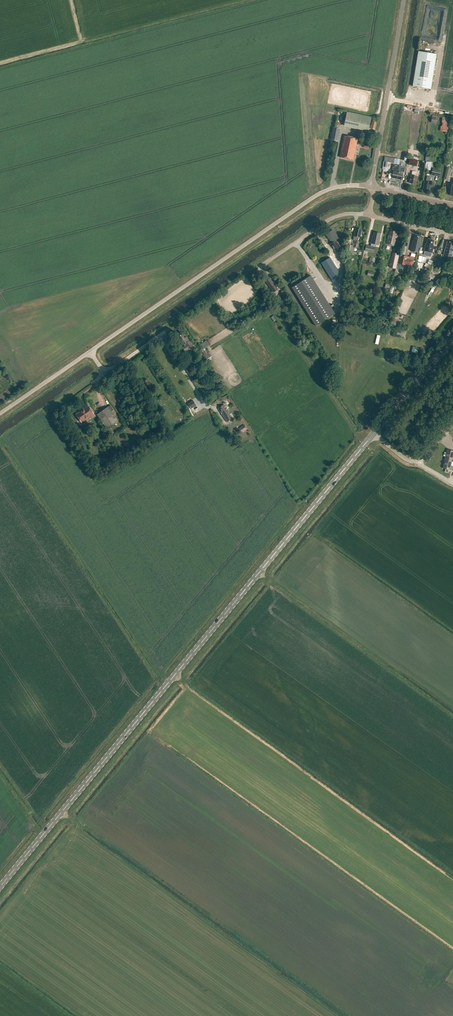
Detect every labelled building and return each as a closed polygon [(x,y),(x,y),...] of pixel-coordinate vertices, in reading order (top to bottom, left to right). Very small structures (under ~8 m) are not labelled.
[(429,89),(435,54),(417,51),(411,86),(429,89)] [(440,126),(440,131),(448,132),(449,124),(442,123),(442,126),(440,126)] [(353,160),(358,139),(344,136),(340,157),(353,160)] [(399,165),(397,178),(402,179),(403,172),(404,172),(405,166),(399,165)] [(439,176),(440,170),(433,168),(431,175),(439,176)] [(360,237),(361,228),(356,227),(353,238),(355,239),(354,246),(357,247),(359,240),(358,239),(358,236),(360,237)] [(336,251),(341,247),(335,239),(338,237),(333,229),(326,234),(332,242),(330,243),(336,251)] [(394,245),(397,231),(390,230),(389,234),(388,234),(386,243),(394,245)] [(379,236),(380,232),(374,231),(373,235),(372,235),(371,242),(371,245),(366,244),(365,249),(374,251),(375,243),(378,244),(380,236),(379,236)] [(420,241),(421,236),(415,235),(414,240),(413,240),(412,245),(411,250),(417,251),(418,246),(420,246),(421,242),(420,241)] [(432,245),(434,239),(428,238),(427,243),(426,243),(424,250),(432,252),(434,245),(432,245)] [(452,255),(452,242),(447,241),(446,249),(445,249),(444,254),(446,254),(450,255),(450,256),(452,256),(452,255)] [(406,264),(408,256),(400,254),(399,263),(406,264)] [(442,266),(444,256),(439,254),(437,260),(436,260),(435,264),(442,266)] [(341,274),(330,257),(321,263),(332,280),(341,274)] [(396,268),(398,259),(392,257),(390,267),(396,268)] [(424,277),(428,269),(424,266),(419,274),(424,277)] [(452,276),(449,270),(445,273),(449,279),(452,276)] [(294,286),(315,326),(336,315),(314,275),(294,286)] [(272,281),(270,278),(266,280),(271,287),(273,291),(277,288),(272,280),(272,281)] [(184,338),(182,334),(178,337),(183,345),(184,344),(185,345),(182,347),(185,351),(192,346),(186,337),(184,338)] [(204,381),(212,375),(209,370),(200,376),(204,381)] [(148,391),(152,388),(147,379),(142,382),(148,391)] [(191,408),(196,405),(193,400),(188,403),(191,408)] [(232,419),(229,415),(230,414),(224,405),(219,408),(220,409),(219,410),(224,418),(225,417),(228,421),(232,419)] [(81,421),(93,413),(88,407),(77,414),(81,421)] [(106,428),(117,421),(108,407),(97,414),(106,428)] [(451,466),(452,461),(445,459),(443,468),(452,470),(452,467),(451,466)]
